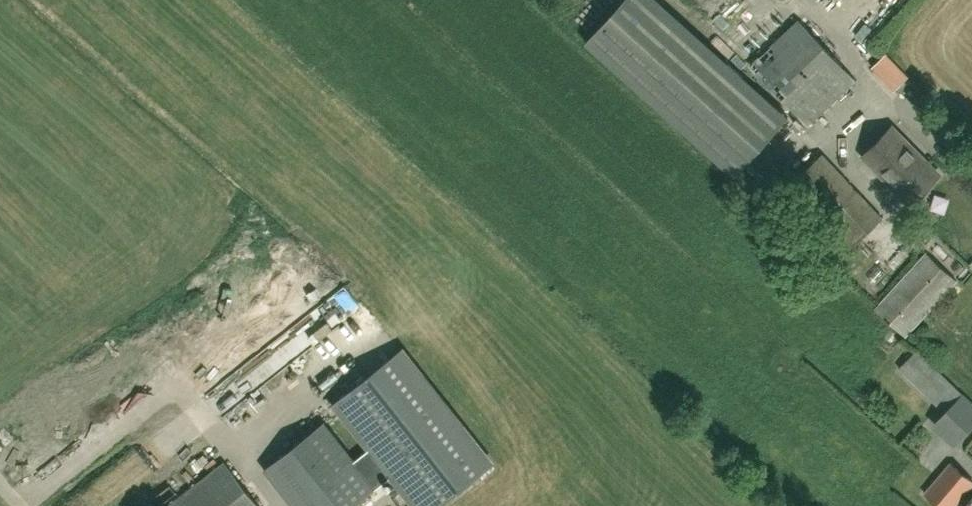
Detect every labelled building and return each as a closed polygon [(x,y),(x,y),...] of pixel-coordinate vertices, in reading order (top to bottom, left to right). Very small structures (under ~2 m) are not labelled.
[(734,175),(788,116),(663,0),(622,0),(587,39),(734,175)] [(748,0),(725,0),(760,34),(784,10),(773,0),(765,8),(757,0),(750,0),(749,1),(748,0)] [(857,80),(800,19),(752,64),(809,125),(857,80)] [(872,67),(895,90),(910,76),(888,52),(872,67)] [(909,204),(939,175),(893,127),(863,156),(909,204)] [(852,248),(883,217),(823,154),(791,185),(852,248)] [(895,217),(902,210),(889,196),(882,202),(895,217)] [(907,336),(957,279),(927,252),(877,309),(907,336)] [(376,315),(369,321),(381,336),(389,331),(376,315)] [(311,346),(323,339),(313,323),(301,330),(311,346)] [(272,378),(309,347),(295,329),(257,360),(272,378)] [(939,346),(938,356),(955,358),(956,347),(939,346)] [(971,429),(971,400),(918,349),(900,369),(945,411),(933,424),(956,446),(971,429)] [(352,464),(322,426),(265,471),(293,505),(354,505),(392,476),(416,505),(441,505),(493,464),(402,350),(335,404),(370,449),(352,464)] [(225,462),(170,505),(260,505),(225,462)] [(971,488),(971,480),(952,463),(926,493),(941,505),(957,505),(971,488)]
